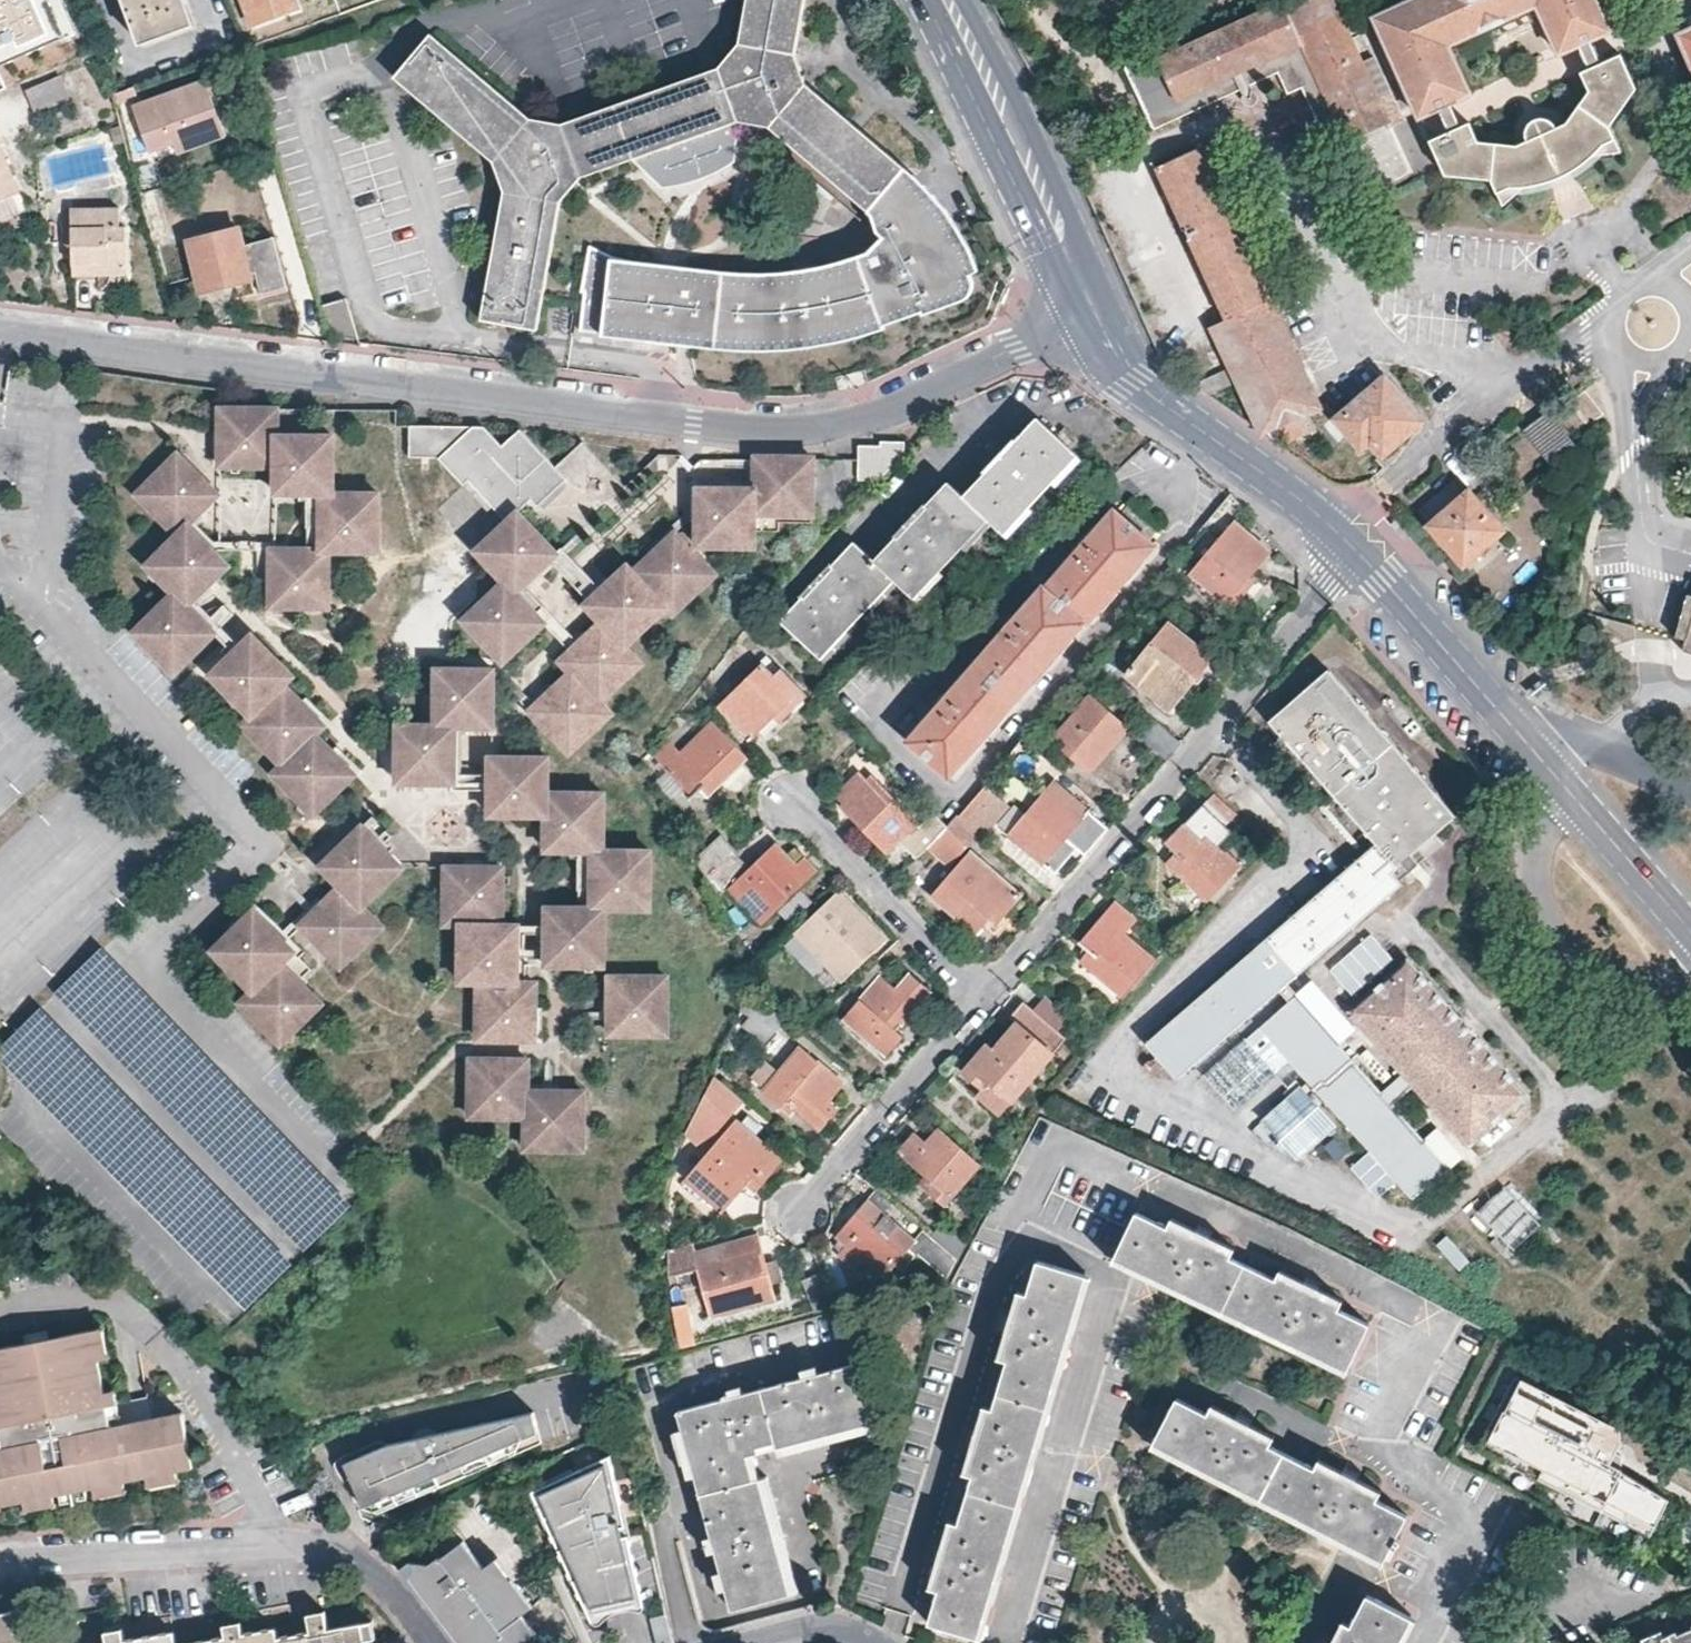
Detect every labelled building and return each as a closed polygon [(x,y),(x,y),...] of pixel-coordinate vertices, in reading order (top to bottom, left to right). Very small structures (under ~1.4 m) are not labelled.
[(185,0),(124,0),(129,14),(141,45),(194,25),(185,0)] [(294,0),(243,0),(253,25),(297,8),(294,0)] [(740,119),(771,123),(854,191),(874,209),(910,165),(811,84),(799,51),(808,0),(750,0),(739,49),(725,65),(607,106),(560,123),(535,119),(446,44),(434,34),(398,75),(497,163),(506,189),(494,256),(484,319),(541,330),(561,217),(565,200),(585,175),(631,159),(659,185),(687,180),(716,169),(735,157),(740,119)] [(1332,0),(1291,0),(1160,58),(1157,52),(1126,66),(1155,131),(1280,76),(1289,96),(1304,89),(1330,146),(1345,138),(1373,198),(1415,176),(1404,154),(1391,126),(1372,84),(1332,0)] [(1372,84),(1382,79),(1345,0),(1332,0),(1372,84)] [(1379,15),(1424,112),(1469,92),(1453,55),(1459,53),(1456,45),(1543,5),(1564,50),(1567,57),(1586,48),(1599,42),(1619,33),(1604,0),(1411,0),(1379,15)] [(1690,64),(1690,27),(1678,33),(1690,64)] [(1690,101),(1690,64),(1678,33),(1661,41),(1688,102),(1690,101)] [(1608,63),(1599,42),(1586,48),(1596,68),(1608,63)] [(1479,97),(1459,53),(1453,55),(1469,92),(1424,112),(1427,120),(1446,112),(1459,106),(1479,97)] [(1502,143),(1492,142),(1485,141),(1477,123),(1468,126),(1456,132),(1436,141),(1452,176),(1498,180),(1504,194),(1510,206),(1518,199),(1531,187),(1548,173),(1550,175),(1582,161),(1582,158),(1601,156),(1629,153),(1623,140),(1617,126),(1644,89),(1628,54),(1608,63),(1596,68),(1587,72),(1596,91),(1586,105),(1573,123),(1564,127),(1562,124),(1560,122),(1558,121),(1556,119),(1552,118),(1548,117),(1545,118),(1543,118),(1541,119),(1538,121),(1536,123),(1534,125),(1532,129),(1532,133),(1532,137),(1533,141),(1524,145),(1502,143)] [(35,115),(69,101),(64,86),(72,81),(69,73),(25,91),(35,115)] [(206,76),(133,103),(150,151),(174,142),(178,152),(227,134),(206,76)] [(1382,79),(1372,84),(1391,126),(1402,121),(1382,79)] [(1459,106),(1446,112),(1456,132),(1468,126),(1459,106)] [(19,193),(0,145),(0,200),(15,194),(19,193)] [(1320,404),(1249,252),(1201,150),(1161,168),(1185,218),(1232,319),(1217,325),(1266,430),(1281,424),(1289,439),(1311,428),(1304,412),(1320,404)] [(1601,156),(1582,158),(1582,161),(1550,175),(1548,173),(1531,187),(1601,156)] [(948,205),(929,185),(910,165),(874,209),(879,213),(882,230),(875,240),(868,248),(863,250),(848,256),(830,261),(802,268),(800,268),(776,271),(751,272),(705,269),(676,265),(644,261),(636,261),(612,254),(593,247),(585,291),(588,292),(582,327),(604,331),(603,333),(623,338),(635,339),(666,343),(697,347),(750,351),(782,349),(810,346),(816,345),(850,338),(892,324),(891,322),(931,308),(932,311),(934,310),(969,291),(976,284),(978,276),(975,266),(985,262),(981,254),(966,228),(948,205)] [(153,184),(136,188),(138,194),(154,189),(153,184)] [(138,194),(151,244),(167,239),(168,238),(154,189),(138,194)] [(15,194),(0,200),(0,219),(21,211),(15,194)] [(119,229),(118,211),(72,210),(71,276),(125,277),(125,230),(119,229)] [(285,281),(273,228),(271,228),(240,236),(236,227),(188,241),(201,290),(249,278),(248,270),(255,268),(260,287),(285,281)] [(356,341),(342,300),(340,301),(318,307),(327,337),(356,341)] [(1198,388),(1212,398),(1236,388),(1230,374),(1198,388)] [(1419,425),(1384,382),(1339,420),(1361,446),(1371,439),(1384,454),(1419,425)] [(333,490),(334,433),(279,432),(279,406),(221,405),(221,463),(277,463),(277,490),(308,491),(308,517),(323,517),(323,527),(322,547),(272,547),(271,603),(329,604),(329,548),(379,548),(380,491),(333,490)] [(1577,446),(1549,411),(1526,431),(1553,465),(1577,446)] [(918,601),(980,533),(991,523),(1005,536),(1079,457),(1069,447),(1077,439),(1064,428),(1057,434),(1039,419),(1010,449),(1006,449),(996,461),(995,464),(964,496),(950,483),(921,514),(917,514),(908,523),(908,526),(875,560),(855,542),(825,574),(821,574),(812,583),(811,589),(781,620),(824,661),(897,583),(918,601)] [(568,478),(521,427),(503,443),(484,424),(410,423),(410,455),(439,455),(464,482),(469,478),(508,519),(477,548),(505,579),(464,617),(503,659),(545,621),(517,590),(558,552),(519,510),(532,498),(538,505),(564,481),(568,478)] [(859,445),(859,459),(859,480),(880,480),(905,453),(906,441),(881,440),(882,445),(859,445)] [(216,629),(189,601),(229,562),(189,521),(219,491),(179,451),(138,491),(179,532),(148,562),(175,590),(135,629),(176,670),(216,629)] [(813,521),(814,456),(756,455),(755,487),(699,486),(698,544),(754,545),(755,529),(779,530),(779,521),(813,521)] [(493,504),(469,478),(464,482),(488,508),(493,504)] [(543,509),(568,485),(564,481),(538,505),(543,509)] [(1500,528),(1473,494),(1470,496),(1458,482),(1424,509),(1424,511),(1435,525),(1433,526),(1448,544),(1453,541),(1464,556),(1500,528)] [(1235,497),(1229,493),(1210,518),(1226,531),(1192,572),(1234,609),(1250,590),(1243,585),(1253,575),(1273,551),(1235,519),(1245,508),(1235,497)] [(954,782),(1054,663),(1087,626),(1092,625),(1158,547),(1152,542),(1159,533),(1129,507),(1123,514),(1115,510),(1076,557),(1047,589),(1045,590),(913,745),(954,782)] [(323,527),(323,517),(308,517),(308,527),(323,527)] [(1410,534),(1397,519),(1390,525),(1403,539),(1410,534)] [(624,644),(666,605),(672,612),(715,573),(676,531),(633,569),(627,563),(585,602),(601,619),(559,658),(569,669),(528,707),(567,750),(609,711),(598,699),(640,661),(624,644)] [(1243,585),(1250,590),(1259,581),(1253,575),(1243,585)] [(1685,590),(1673,633),(1684,636),(1680,647),(1690,650),(1690,592),(1685,590)] [(1173,709),(1213,659),(1171,625),(1139,663),(1132,659),(1125,668),(1132,677),(1173,709)] [(325,722),(285,681),(294,672),(255,631),(213,670),(253,712),(244,720),(284,762),(274,770),(313,812),(355,772),(316,731),(325,722)] [(944,649),(941,643),(935,648),(938,655),(944,649)] [(913,648),(907,651),(919,662),(924,659),(913,648)] [(769,657),(759,666),(769,676),(779,668),(769,657)] [(493,724),(494,667),(437,666),(436,693),(425,693),(425,722),(398,722),(397,779),(455,780),(456,724),(493,724)] [(769,676),(759,666),(720,704),(752,737),(763,726),(770,732),(807,695),(779,668),(769,676)] [(1458,816),(1330,669),(1270,721),(1377,843),(1318,893),(1267,939),(1146,1043),(1177,1080),(1280,992),(1289,984),(1404,887),(1393,872),(1403,863),(1412,855),(1426,842),(1458,816)] [(1094,771),(1130,729),(1094,698),(1056,739),(1094,771)] [(1421,731),(1402,708),(1394,714),(1413,737),(1421,731)] [(709,796),(748,756),(715,723),(686,755),(673,743),(658,759),(693,793),(689,798),(693,802),(703,792),(709,796)] [(548,789),(548,754),(491,754),(490,812),(546,813),(546,848),(578,848),(578,874),(592,874),(592,888),(592,905),(547,905),(546,962),(603,962),(604,905),(649,905),(650,848),(603,847),(604,790),(548,789)] [(929,846),(950,827),(937,814),(924,827),(908,809),(874,778),(870,781),(862,774),(843,792),(849,800),(846,803),(889,848),(902,836),(919,854),(927,847),(929,846)] [(1060,844),(1068,836),(1093,811),(1056,780),(1010,832),(1049,865),(1046,869),(1049,871),(1067,852),(1060,844)] [(1012,806),(989,787),(962,818),(982,835),(984,837),(1012,806)] [(1213,898),(1217,902),(1239,881),(1235,877),(1243,869),(1214,839),(1224,827),(1203,806),(1170,839),(1167,836),(1164,839),(1177,852),(1168,861),(1210,901),(1213,898)] [(950,827),(929,846),(927,847),(951,868),(970,846),(972,848),(982,835),(962,818),(950,827)] [(381,926),(362,906),(402,867),(362,825),(320,865),(340,885),(300,924),(339,966),(381,926)] [(1075,844),(1068,836),(1060,844),(1067,852),(1075,844)] [(722,837),(696,861),(707,879),(736,851),(722,837)] [(736,851),(707,879),(709,882),(723,896),(732,887),(766,922),(789,902),(819,873),(807,859),(799,866),(788,855),(777,844),(752,867),(736,851)] [(807,859),(796,847),(788,855),(799,866),(807,859)] [(997,906),(1005,913),(1025,891),(1023,888),(1019,891),(970,850),(942,882),(932,893),(975,931),(990,915),(997,906)] [(1419,864),(1412,855),(1403,863),(1410,872),(1419,864)] [(533,1038),(534,981),(525,981),(525,955),(517,954),(517,923),(502,923),(503,865),(446,864),(445,922),(461,922),(459,979),(478,980),(477,1037),(533,1038)] [(592,874),(578,874),(578,888),(592,888),(592,874)] [(841,891),(834,898),(862,928),(870,922),(841,891)] [(862,928),(834,898),(799,931),(844,978),(886,939),(870,922),(862,928)] [(1126,996),(1158,959),(1127,933),(1137,920),(1116,902),(1084,938),(1080,936),(1077,939),(1091,950),(1084,959),(1104,977),(1126,996)] [(997,922),(1005,913),(997,906),(990,915),(997,922)] [(311,968),(253,909),(212,950),(252,990),(239,1002),(280,1043),(320,1002),(299,980),(311,968)] [(1354,995),(1397,959),(1372,930),(1329,966),(1354,995)] [(1160,950),(1165,956),(1175,944),(1169,939),(1160,950)] [(886,968),(877,959),(856,979),(867,988),(843,1017),(882,1051),(880,1055),(883,1058),(903,1034),(896,1028),(929,990),(908,972),(895,987),(881,975),(886,968)] [(1503,1113),(1527,1093),(1466,1024),(1409,959),(1350,1008),(1405,1070),(1416,1083),(1470,1143),(1503,1113)] [(666,1032),(666,974),(609,974),(609,1032),(666,1032)] [(1298,995),(1289,984),(1280,992),(1289,1002),(1295,997),(1296,996),(1297,996),(1298,995)] [(784,1017),(760,996),(753,991),(741,1012),(747,1015),(739,1025),(762,1043),(784,1017)] [(1072,1015),(1046,994),(1034,1007),(1059,1029),(1072,1015)] [(1382,1092),(1297,996),(1296,996),(1295,997),(1289,1002),(1261,1027),(1260,1027),(1261,1029),(1279,1049),(1301,1074),(1411,1198),(1413,1199),(1414,1198),(1448,1168),(1448,1167),(1448,1166),(1426,1141),(1393,1104),(1416,1083),(1405,1070),(1382,1092)] [(1014,1098),(1068,1036),(1059,1029),(1034,1007),(1024,998),(1009,1015),(1017,1023),(995,1048),(988,1043),(961,1074),(980,1091),(992,1079),(1014,1098)] [(1265,1062),(1246,1040),(1245,1039),(1232,1051),(1263,1087),(1276,1075),(1265,1062)] [(829,1101),(843,1082),(799,1046),(778,1071),(777,1071),(777,1072),(765,1087),(760,1084),(759,1085),(758,1087),(781,1107),(787,1101),(819,1129),(838,1108),(829,1101)] [(1301,1074),(1279,1049),(1265,1062),(1276,1075),(1287,1087),(1301,1074)] [(1263,1087),(1232,1051),(1218,1063),(1249,1098),(1263,1087)] [(524,1146),(582,1147),(583,1089),(527,1089),(527,1057),(469,1057),(469,1114),(524,1115),(524,1146)] [(778,1071),(763,1058),(748,1075),(759,1085),(760,1084),(765,1087),(777,1072),(777,1071),(778,1071)] [(1249,1098),(1218,1063),(1204,1076),(1235,1111),(1249,1098)] [(743,1100),(712,1074),(707,1084),(729,1101),(717,1117),(722,1120),(721,1127),(743,1100)] [(992,1079),(980,1091),(1003,1111),(1014,1098),(992,1079)] [(1338,1127),(1298,1082),(1284,1092),(1288,1097),(1262,1120),(1299,1162),(1338,1127)] [(711,1138),(721,1127),(722,1120),(717,1117),(729,1101),(707,1084),(687,1134),(693,1139),(701,1130),(711,1138)] [(1537,1104),(1527,1093),(1503,1113),(1514,1124),(1537,1104)] [(746,1113),(739,1122),(736,1120),(731,1127),(687,1181),(721,1209),(719,1212),(722,1215),(749,1183),(757,1174),(766,1180),(783,1159),(753,1134),(761,1126),(746,1113)] [(1464,1157),(1438,1127),(1424,1139),(1426,1141),(1448,1166),(1448,1167),(1450,1169),(1464,1157)] [(980,1167),(983,1162),(943,1129),(929,1145),(917,1134),(902,1150),(897,1147),(895,1149),(925,1175),(936,1185),(930,1191),(950,1209),(952,1206),(948,1202),(977,1169),(980,1167)] [(703,1148),(711,1138),(701,1130),(693,1139),(703,1148)] [(757,1174),(749,1183),(758,1189),(766,1180),(757,1174)] [(936,1185),(925,1175),(920,1183),(930,1191),(936,1185)] [(1541,1224),(1504,1186),(1477,1212),(1514,1250),(1541,1224)] [(918,1241),(869,1199),(861,1209),(851,1220),(838,1235),(846,1245),(838,1254),(880,1287),(894,1270),(918,1241)] [(1115,1257),(1222,1307),(1348,1367),(1369,1321),(1339,1307),(1341,1303),(1317,1291),(1320,1284),(1305,1278),(1302,1283),(1278,1272),(1276,1276),(1232,1256),(1232,1251),(1209,1240),(1212,1233),(1199,1228),(1196,1233),(1171,1222),(1168,1226),(1136,1211),(1115,1257)] [(946,1217),(930,1235),(957,1259),(969,1238),(946,1217)] [(778,1297),(759,1229),(756,1230),(757,1236),(696,1253),(713,1314),(778,1297)] [(1436,1243),(1459,1268),(1470,1258),(1447,1233),(1436,1243)] [(938,1270),(925,1294),(938,1294),(940,1292),(957,1259),(930,1235),(916,1251),(938,1270)] [(990,1593),(1020,1492),(1021,1491),(1085,1273),(1036,1257),(1025,1291),(1021,1292),(1014,1316),(1008,1315),(1004,1330),(1010,1331),(1002,1357),(1005,1359),(991,1406),(988,1406),(980,1430),(974,1428),(970,1442),(976,1446),(969,1470),(972,1471),(957,1520),(953,1520),(945,1546),(940,1544),(935,1559),(940,1562),(933,1586),(937,1588),(927,1621),(977,1636),(990,1593)] [(701,1339),(694,1303),(675,1307),(683,1341),(683,1344),(701,1339)] [(104,1325),(92,1328),(99,1358),(108,1356),(104,1325)] [(26,1330),(27,1339),(49,1336),(46,1327),(26,1330)] [(0,1445),(0,1504),(25,1499),(53,1494),(61,1492),(89,1487),(96,1486),(124,1480),(150,1475),(178,1470),(195,1467),(184,1413),(113,1426),(108,1405),(106,1390),(99,1358),(92,1328),(62,1334),(62,1343),(50,1344),(49,1336),(27,1339),(29,1349),(17,1351),(15,1342),(0,1345),(0,1428),(2,1437),(3,1444),(0,1445)] [(62,1334),(49,1336),(50,1344),(62,1343),(62,1334)] [(27,1339),(15,1342),(17,1351),(29,1349),(27,1339)] [(777,1514),(767,1474),(755,1477),(748,1454),(776,1446),(778,1453),(881,1426),(862,1359),(734,1393),(731,1391),(725,1393),(724,1395),(678,1408),(731,1608),(798,1590),(777,1514)] [(1650,1536),(1669,1499),(1608,1467),(1622,1441),(1616,1424),(1520,1379),(1488,1440),(1544,1468),(1538,1478),(1650,1536)] [(106,1390),(108,1405),(118,1403),(116,1389),(106,1390)] [(1270,1500),(1346,1539),(1351,1541),(1384,1558),(1392,1542),(1396,1544),(1398,1540),(1401,1541),(1403,1536),(1398,1532),(1407,1512),(1379,1497),(1380,1493),(1356,1479),(1358,1474),(1345,1467),(1342,1473),(1317,1460),(1314,1464),(1272,1443),(1273,1439),(1249,1427),(1251,1420),(1240,1415),(1237,1420),(1211,1408),(1208,1412),(1177,1395),(1154,1442),(1181,1456),(1270,1500)] [(495,1417),(452,1436),(453,1438),(439,1444),(433,1431),(417,1434),(425,1451),(420,1453),(418,1449),(404,1455),(399,1444),(349,1466),(366,1503),(525,1434),(519,1450),(543,1439),(535,1408),(529,1409),(500,1423),(497,1417),(495,1417)] [(529,1409),(497,1417),(500,1423),(529,1409)] [(495,1417),(433,1431),(439,1444),(453,1438),(452,1436),(495,1417)] [(417,1434),(389,1440),(346,1459),(349,1466),(399,1444),(404,1455),(418,1449),(420,1453),(425,1451),(417,1434)] [(525,1434),(366,1503),(380,1510),(519,1450),(525,1434)] [(612,1452),(532,1487),(567,1561),(588,1553),(584,1543),(627,1535),(612,1452)] [(180,1482),(178,1470),(150,1475),(153,1486),(180,1482)] [(126,1491),(124,1480),(96,1486),(99,1496),(126,1491)] [(91,1498),(89,1487),(61,1492),(64,1503),(91,1498)] [(54,1505),(53,1494),(25,1499),(27,1510),(54,1505)] [(521,1614),(532,1606),(511,1579),(513,1577),(497,1556),(485,1566),(465,1539),(442,1556),(440,1555),(430,1562),(408,1561),(402,1566),(423,1595),(425,1593),(432,1602),(429,1603),(450,1631),(452,1629),(463,1642),(523,1642),(535,1633),(521,1614)] [(1412,1615),(1368,1592),(1352,1624),(1347,1621),(1337,1642),(1398,1642),(1412,1615)] [(432,1602),(425,1593),(423,1595),(429,1603),(432,1602)] [(20,1612),(0,1616),(0,1642),(26,1642),(20,1612)] [(670,1639),(669,1614),(655,1614),(655,1639),(670,1639)] [(333,1634),(330,1616),(314,1619),(316,1637),(333,1634)] [(366,1628),(369,1642),(379,1642),(381,1642),(378,1626),(366,1628)] [(366,1628),(333,1634),(316,1637),(283,1642),(369,1642),(366,1628)] [(283,1642),(281,1631),(203,1642),(283,1642)] [(1680,1635),(1677,1633),(1662,1638),(1663,1642),(1661,1642),(1690,1642),(1690,1631),(1680,1635)] [(535,1633),(523,1642),(534,1642),(535,1633)] [(177,1634),(122,1642),(179,1642),(177,1634)]
